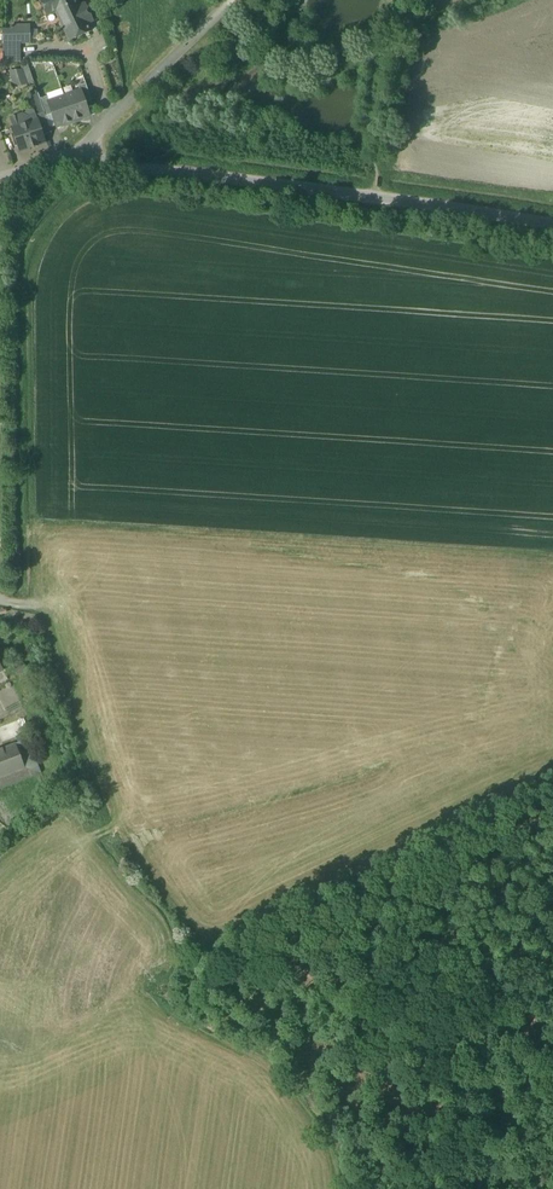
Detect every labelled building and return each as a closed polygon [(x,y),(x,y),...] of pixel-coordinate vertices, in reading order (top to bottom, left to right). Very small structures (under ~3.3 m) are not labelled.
[(75,0),(52,0),(70,41),(90,32),(75,0)] [(0,29),(0,31),(0,50),(0,61),(19,61),(19,44),(28,44),(28,25),(10,25),(10,29),(0,29)] [(8,72),(11,87),(31,84),(28,69),(8,72)] [(91,101),(84,78),(83,78),(85,84),(78,86),(80,92),(81,92),(85,103),(91,101)] [(80,92),(65,97),(73,123),(78,121),(78,120),(89,116),(85,103),(81,92),(80,92)] [(52,114),(49,103),(47,97),(40,99),(38,94),(44,113),(46,117),(52,114)] [(49,103),(52,114),(57,127),(68,123),(68,124),(73,123),(65,97),(49,103)] [(46,117),(44,113),(35,116),(36,121),(37,120),(42,137),(51,133),(46,117)] [(24,118),(23,117),(22,116),(12,119),(15,128),(13,129),(20,151),(29,148),(30,150),(37,147),(37,145),(44,143),(42,137),(37,120),(36,121),(35,116),(29,118),(26,117),(24,118)] [(40,773),(27,739),(16,744),(25,769),(0,778),(0,789),(40,773)] [(0,750),(0,778),(25,769),(16,744),(0,750)]
